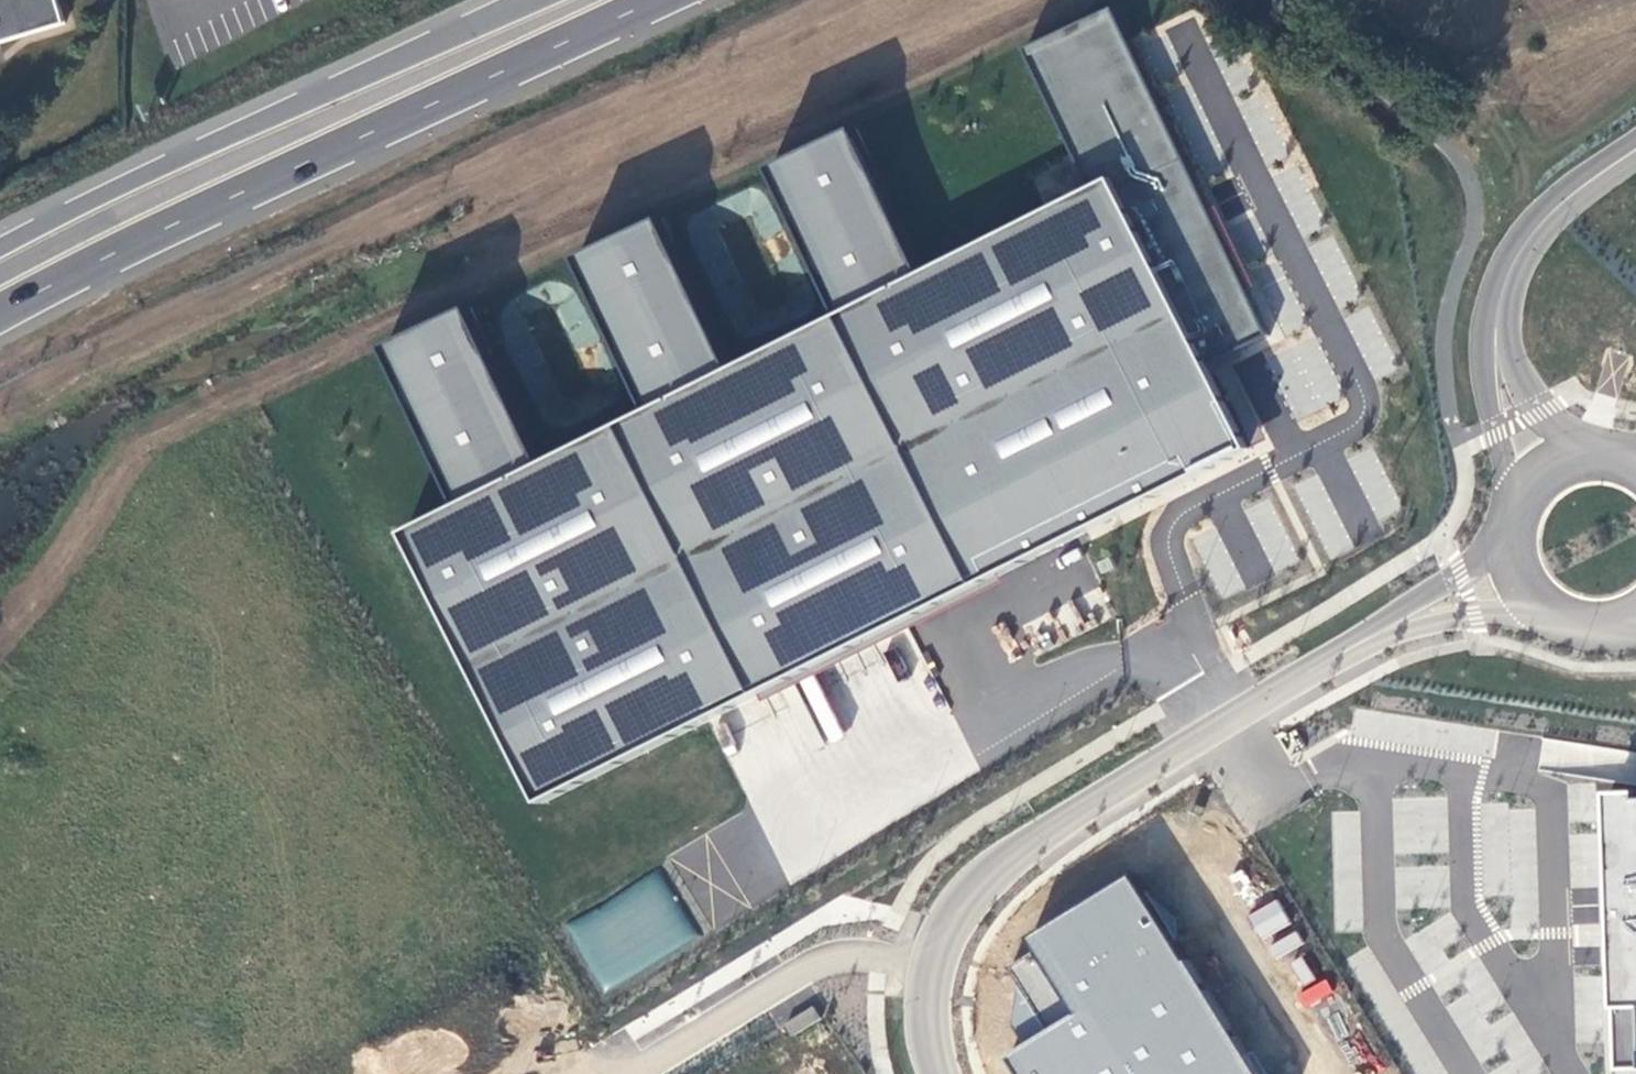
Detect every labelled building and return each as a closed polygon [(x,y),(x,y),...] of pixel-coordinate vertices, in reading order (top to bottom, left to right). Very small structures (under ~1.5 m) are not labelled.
[(58,0),(0,0),(0,44),(66,25),(58,0)] [(407,533),(542,802),(1251,448),(1209,365),(1269,335),(1116,6),(1027,49),(1094,189),(925,274),(858,128),(773,168),(841,316),(735,369),(664,218),(579,257),(651,411),(545,463),(472,307),(387,347),(461,505),(407,533)] [(1635,1066),(1635,786),(1607,787),(1614,1067),(1635,1066)] [(701,935),(662,869),(564,926),(603,992),(701,935)] [(1013,1058),(1022,1073),(1255,1073),(1134,887),(1031,949),(1037,960),(1014,976),(1048,1039),(1013,1058)] [(1250,912),(1258,938),(1289,928),(1281,902),(1250,912)] [(1306,1008),(1333,991),(1324,977),(1298,995),(1306,1008)]
